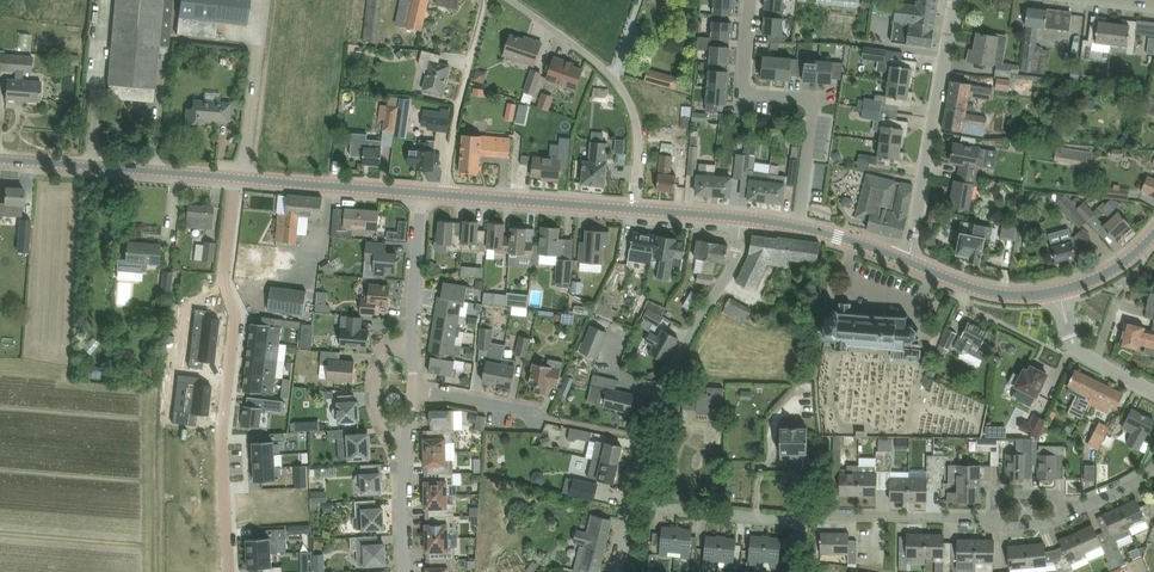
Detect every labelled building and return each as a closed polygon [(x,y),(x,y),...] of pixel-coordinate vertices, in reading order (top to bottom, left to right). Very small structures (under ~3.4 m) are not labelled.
[(154,102),(154,88),(155,88),(159,45),(169,46),(173,0),(115,0),(108,84),(107,98),(154,102)] [(177,33),(215,37),(217,21),(248,24),(251,0),(180,0),(177,33)] [(382,9),(380,8),(381,0),(368,0),(363,41),(378,43),(382,9)] [(428,1),(457,8),(459,0),(402,0),(397,25),(421,30),(428,1)] [(713,14),(722,14),(733,15),(733,14),(735,14),(735,6),(733,6),(734,0),(714,0),(713,14)] [(769,16),(784,18),(785,0),(767,0),(766,9),(770,9),(769,16)] [(896,2),(883,0),(875,0),(873,12),(895,15),(896,2)] [(894,20),(916,23),(917,16),(929,18),(929,13),(936,14),(938,0),(917,0),(916,5),(896,2),(895,15),(894,20)] [(1038,28),(1070,31),(1072,13),(1048,10),(1028,7),(1028,9),(1025,9),(1025,14),(1027,14),(1026,25),(1028,25),(1022,71),(1046,74),(1048,51),(1042,51),(1043,49),(1036,44),(1038,28)] [(934,29),(936,14),(929,13),(929,18),(917,16),(916,23),(894,20),(892,40),(932,46),(935,29),(934,29)] [(712,21),(711,37),(711,38),(720,39),(731,39),(731,38),(733,38),(733,30),(731,30),(732,22),(721,21),(722,18),(722,14),(713,14),(713,17),(712,21)] [(1083,39),(1081,53),(1091,54),(1091,50),(1110,52),(1112,44),(1114,23),(1107,22),(1108,17),(1092,15),(1089,40),(1083,39)] [(771,42),(772,42),(778,42),(779,42),(786,43),(786,34),(783,34),(784,18),(769,16),(765,16),(765,18),(763,17),(762,25),(764,25),(764,33),(769,34),(768,42),(771,42)] [(1122,24),(1114,23),(1112,44),(1134,47),(1135,47),(1138,21),(1122,19),(1122,24)] [(992,63),(996,64),(996,62),(1004,62),(1005,52),(995,51),(997,36),(986,34),(979,33),(976,50),(971,50),(969,60),(992,64),(992,63)] [(504,55),(535,65),(542,43),(531,39),(531,41),(511,35),(504,55)] [(698,49),(699,49),(710,50),(709,62),(718,63),(729,64),(729,62),(731,62),(731,55),(730,55),(730,46),(719,46),(720,42),(720,39),(711,38),(711,37),(700,36),(699,36),(698,40),(698,49)] [(864,46),(864,47),(862,59),(878,61),(890,63),(889,73),(888,80),(910,83),(911,76),(916,77),(918,61),(885,56),(886,49),(864,46)] [(7,99),(39,101),(40,81),(22,80),(22,71),(30,72),(31,56),(4,54),(5,51),(0,50),(0,70),(15,71),(14,80),(8,79),(6,99),(7,99)] [(405,55),(400,50),(396,54),(400,59),(405,55)] [(443,94),(450,66),(439,63),(441,54),(422,50),(419,59),(425,60),(429,67),(424,89),(433,92),(434,93),(438,94),(440,93),(443,94)] [(80,56),(72,55),(71,64),(79,65),(80,56)] [(504,56),(503,61),(515,65),(517,60),(504,56)] [(776,78),(778,57),(763,56),(763,65),(761,65),(760,74),(762,74),(762,77),(776,78)] [(555,57),(547,79),(576,89),(583,69),(564,63),(565,61),(555,57)] [(791,75),(796,75),(797,59),(793,58),(778,57),(776,78),(791,80),(791,75)] [(803,81),(818,82),(820,60),(805,59),(797,59),(796,75),(804,76),(803,81)] [(834,61),(820,60),(818,82),(833,83),(833,78),(841,79),(842,62),(834,62),(834,61)] [(708,69),(707,86),(729,88),(730,79),(728,79),(728,71),(718,70),(718,66),(718,63),(709,62),(709,66),(708,69)] [(1020,64),(1012,63),(1004,62),(996,62),(996,64),(994,76),(1011,78),(1011,72),(1019,73),(1020,64)] [(474,79),(485,82),(488,71),(477,68),(474,79)] [(1080,68),(1071,68),(1070,78),(1079,79),(1080,68)] [(532,69),(523,91),(534,95),(542,72),(532,69)] [(645,80),(675,88),(678,78),(648,69),(645,80)] [(996,89),(1009,91),(1011,80),(998,78),(996,89)] [(888,80),(885,103),(899,105),(911,107),(914,92),(909,91),(910,83),(888,80)] [(967,113),(970,95),(990,99),(992,87),(972,84),(951,80),(943,128),(963,132),(984,135),(987,117),(967,113)] [(728,96),(729,88),(707,86),(705,111),(718,112),(718,111),(715,111),(715,104),(726,104),(726,96),(728,96)] [(552,101),(541,96),(537,107),(549,111),(552,101)] [(400,98),(399,107),(400,107),(395,133),(395,136),(402,138),(407,109),(405,109),(407,99),(400,98)] [(882,101),(874,99),(864,98),(864,100),(859,99),(858,105),(858,107),(881,110),(882,103),(882,101)] [(199,119),(229,121),(230,102),(192,99),(191,110),(186,109),(185,123),(199,124),(199,119)] [(528,106),(520,104),(519,111),(527,113),(528,106)] [(400,107),(399,107),(387,105),(385,120),(383,131),(395,133),(400,107)] [(682,105),(682,127),(690,127),(691,105),(682,105)] [(857,111),(862,112),(861,118),(874,120),(880,120),(880,117),(881,110),(858,107),(857,111)] [(693,121),(707,122),(708,113),(694,112),(693,121)] [(428,129),(437,130),(448,132),(450,118),(423,114),(421,126),(428,127),(428,129)] [(907,137),(909,121),(882,117),(880,132),(879,141),(902,144),(903,136),(907,137)] [(747,128),(753,133),(759,125),(762,121),(758,118),(754,122),(753,121),(747,128)] [(1064,136),(1065,121),(1055,121),(1053,135),(1064,136)] [(696,175),(696,173),(699,146),(698,146),(699,137),(698,137),(698,131),(692,131),(688,174),(696,175)] [(479,173),(481,155),(509,157),(511,137),(464,134),(460,171),(479,173)] [(1129,142),(1124,135),(1117,140),(1122,147),(1129,142)] [(363,163),(381,165),(382,148),(383,140),(377,140),(365,138),(365,144),(356,143),(355,156),(364,157),(363,163)] [(626,140),(617,139),(616,139),(615,153),(617,153),(624,154),(626,140)] [(434,170),(435,152),(436,140),(430,140),(430,141),(420,141),(418,168),(434,170)] [(608,143),(603,142),(594,141),(590,141),(588,162),(584,162),(582,183),(605,185),(607,163),(606,162),(608,143)] [(859,154),(857,168),(857,169),(869,170),(870,163),(903,167),(905,152),(901,151),(902,144),(879,141),(877,156),(859,154)] [(744,154),(741,179),(752,180),(749,198),(760,200),(760,202),(761,202),(761,200),(765,200),(765,202),(769,174),(769,172),(754,170),(757,144),(745,143),(744,154)] [(974,166),(978,147),(954,143),(951,161),(961,163),(959,173),(975,176),(977,166),(974,166)] [(799,156),(800,147),(793,146),(791,158),(790,158),(786,183),(796,184),(799,156)] [(1057,146),(1055,160),(1091,166),(1093,152),(1057,146)] [(1112,157),(1123,157),(1123,148),(1113,148),(1113,150),(1109,150),(1109,155),(1112,155),(1112,157)] [(841,158),(837,152),(832,156),(835,161),(841,158)] [(734,178),(741,179),(744,154),(737,153),(734,178)] [(675,192),(677,175),(671,174),(672,156),(661,155),(657,190),(675,192)] [(561,159),(551,158),(535,157),(533,175),(548,176),(547,180),(559,181),(563,159),(561,159)] [(715,176),(706,176),(708,164),(700,163),(697,193),(714,195),(715,176)] [(903,238),(905,229),(908,214),(914,185),(900,181),(900,182),(896,181),(897,180),(866,173),(856,217),(870,220),(868,229),(902,237),(902,238),(903,238)] [(975,176),(959,173),(958,181),(956,181),(951,206),(967,209),(971,185),(974,185),(975,176)] [(766,201),(767,201),(770,201),(770,203),(771,203),(771,201),(782,203),(785,184),(784,184),(785,176),(769,174),(765,202),(766,202),(766,201)] [(1148,175),(1141,191),(1153,197),(1153,178),(1148,175)] [(715,176),(714,195),(730,196),(732,178),(715,176)] [(1105,196),(1128,198),(1130,186),(1107,184),(1105,196)] [(5,203),(0,202),(0,210),(0,215),(22,217),(24,188),(6,187),(5,203)] [(1033,201),(1034,192),(1026,192),(1025,200),(1033,201)] [(1079,228),(1087,220),(1076,208),(1078,206),(1065,193),(1055,203),(1068,216),(1079,228)] [(318,220),(318,217),(321,217),(323,197),(288,194),(288,196),(279,195),(277,213),(278,213),(275,241),(296,244),(298,215),(310,216),(309,219),(318,220)] [(1110,219),(1102,225),(1104,227),(1114,238),(1124,229),(1130,223),(1119,211),(1120,208),(1120,204),(1117,201),(1113,200),(1109,201),(1101,208),(1110,219)] [(1095,213),(1084,201),(1080,204),(1078,206),(1076,208),(1087,220),(1095,213)] [(212,229),(213,207),(188,205),(187,227),(212,229)] [(352,237),(353,227),(378,229),(380,211),(346,208),(345,228),(342,228),(343,221),(334,220),(332,236),(352,237)] [(29,239),(30,219),(21,219),(19,239),(29,239)] [(406,240),(408,221),(399,220),(398,231),(388,230),(387,239),(406,240)] [(454,221),(440,220),(439,231),(437,231),(436,241),(438,241),(438,243),(447,244),(447,250),(462,251),(464,231),(454,230),(454,221)] [(489,230),(478,230),(479,221),(464,220),(464,229),(464,231),(462,251),(463,252),(464,243),(472,244),(472,250),(488,251),(488,248),(489,230)] [(496,251),(510,253),(511,237),(505,236),(505,223),(490,222),(489,230),(488,248),(496,248),(496,251)] [(969,261),(980,263),(985,238),(991,239),(993,226),(970,222),(968,233),(961,232),(957,254),(958,254),(959,254),(970,256),(969,261)] [(1002,223),(1000,237),(1014,238),(1016,224),(1002,223)] [(559,242),(560,229),(560,227),(542,226),(540,254),(562,256),(563,242),(559,242)] [(534,242),(527,241),(527,229),(527,228),(512,227),(511,237),(510,253),(509,265),(518,266),(519,256),(533,257),(534,242)] [(1059,234),(1050,236),(1057,261),(1069,258),(1070,259),(1074,258),(1074,257),(1077,256),(1074,244),(1078,243),(1082,239),(1084,242),(1091,236),(1083,227),(1076,234),(1076,235),(1071,237),(1069,229),(1058,231),(1059,234)] [(579,262),(603,264),(605,231),(587,229),(586,241),(581,241),(579,262)] [(655,258),(659,235),(633,231),(629,259),(651,263),(652,258),(655,258)] [(683,258),(686,242),(676,240),(677,238),(659,235),(655,258),(660,259),(657,278),(670,280),(674,257),(683,258)] [(817,263),(820,242),(778,237),(778,238),(753,235),(749,254),(750,254),(736,280),(756,290),(769,263),(787,266),(788,259),(817,263)] [(719,243),(699,239),(697,256),(697,258),(704,259),(702,273),(698,272),(697,281),(712,284),(716,260),(726,262),(729,245),(719,243)] [(214,262),(216,243),(206,241),(203,260),(214,262)] [(161,244),(157,244),(127,242),(127,254),(126,260),(118,259),(117,270),(143,272),(143,271),(147,272),(148,263),(159,264),(161,244)] [(386,278),(387,272),(396,273),(397,253),(386,253),(386,243),(367,242),(366,261),(370,261),(371,259),(375,259),(374,277),(386,278)] [(290,257),(258,253),(257,261),(247,260),(245,278),(262,280),(262,279),(275,281),(276,270),(289,271),(290,257)] [(558,258),(556,282),(571,283),(573,259),(558,258)] [(434,273),(439,264),(432,260),(427,268),(434,273)] [(175,262),(174,270),(182,270),(182,263),(175,262)] [(326,274),(333,274),(336,272),(329,262),(322,267),(326,274)] [(172,291),(174,272),(165,271),(163,290),(172,291)] [(484,281),(476,280),(475,289),(483,290),(484,281)] [(442,297),(466,301),(467,292),(470,293),(471,286),(444,282),(442,297)] [(376,304),(386,304),(389,305),(389,298),(390,285),(371,284),(370,286),(367,286),(366,299),(362,299),(361,312),(375,313),(376,304)] [(581,293),(582,285),(573,284),(573,292),(581,293)] [(304,315),(307,291),(272,287),(269,310),(304,315)] [(528,308),(530,295),(508,292),(507,294),(506,305),(528,308)] [(496,293),(495,304),(506,305),(507,294),(496,293)] [(436,311),(460,315),(461,307),(464,307),(466,301),(442,297),(439,296),(436,311)] [(744,324),(752,309),(730,297),(722,312),(744,324)] [(152,299),(151,311),(158,311),(159,300),(152,299)] [(824,338),(825,338),(836,339),(835,347),(834,349),(835,350),(837,349),(847,350),(848,352),(850,350),(849,348),(849,347),(858,348),(860,348),(870,349),(869,349),(872,349),(882,350),(884,350),(893,351),(894,351),(894,358),(901,358),(901,360),(903,360),(903,358),(904,359),(913,360),(920,360),(921,357),(921,349),(920,349),(921,344),(913,343),(912,342),(916,339),(918,340),(919,338),(917,337),(917,331),(920,331),(919,328),(916,329),(913,326),(914,323),(912,322),(911,324),(907,324),(907,317),(909,316),(908,314),(906,316),(897,315),(898,313),(895,312),(895,315),(886,314),(886,312),(884,312),(884,314),(875,314),(875,311),(873,311),(873,314),(863,313),(863,311),(861,310),(861,313),(851,312),(852,310),(851,310),(852,302),(840,301),(839,309),(834,309),(832,310),(831,315),(826,315),(824,338)] [(326,304),(316,303),(315,311),(331,312),(331,307),(328,304),(326,304)] [(657,304),(654,311),(662,315),(665,308),(657,304)] [(192,330),(218,333),(219,318),(209,317),(210,310),(195,308),(192,330)] [(654,311),(648,308),(643,318),(658,327),(664,316),(662,315),(654,311)] [(434,326),(461,331),(462,325),(458,324),(460,315),(436,311),(434,326)] [(563,313),(561,323),(574,324),(575,314),(563,313)] [(250,340),(280,343),(282,326),(275,325),(276,318),(263,316),(262,324),(252,322),(250,340)] [(341,346),(368,348),(369,329),(361,329),(362,317),(348,316),(347,328),(343,327),(341,346)] [(301,321),(276,318),(275,325),(282,326),(300,328),(301,321)] [(478,321),(473,320),(469,319),(468,329),(477,331),(478,321)] [(493,329),(491,328),(491,323),(482,322),(480,348),(490,349),(491,349),(492,342),(493,329)] [(969,355),(970,353),(983,359),(991,344),(984,340),(988,331),(969,322),(962,335),(960,333),(954,346),(956,347),(956,348),(969,355)] [(1145,329),(1146,327),(1126,322),(1125,329),(1120,344),(1139,349),(1141,344),(1146,346),(1153,348),(1153,331),(1145,329)] [(580,351),(581,351),(597,358),(608,332),(591,325),(580,351)] [(431,341),(455,345),(456,336),(460,337),(461,331),(434,326),(431,341)] [(949,349),(957,333),(948,328),(940,345),(949,349)] [(651,332),(646,340),(654,345),(650,353),(665,361),(679,338),(663,329),(659,337),(651,332)] [(192,330),(191,345),(216,348),(218,333),(192,330)] [(527,356),(531,339),(532,334),(522,331),(520,336),(516,354),(527,356)] [(313,337),(301,335),(300,347),(312,349),(313,337)] [(280,343),(250,340),(248,357),(278,360),(280,343)] [(429,356),(432,357),(455,361),(457,354),(453,354),(455,345),(431,341),(429,356)] [(501,363),(503,352),(505,344),(492,342),(491,349),(490,349),(489,354),(483,382),(498,384),(502,363),(501,363)] [(216,348),(191,345),(188,367),(203,368),(204,361),(214,362),(216,348)] [(475,350),(467,348),(466,357),(474,358),(475,350)] [(344,380),(354,381),(355,361),(340,360),(341,352),(322,350),(321,364),(329,365),(328,379),(335,379),(335,382),(344,383),(344,380)] [(246,373),(276,377),(278,360),(248,357),(246,373)] [(432,357),(429,372),(456,376),(457,370),(454,369),(455,361),(432,357)] [(509,365),(502,363),(498,384),(512,387),(517,360),(510,359),(509,365)] [(549,385),(558,387),(564,361),(549,359),(548,366),(534,363),(529,384),(536,385),(535,391),(540,393),(547,394),(549,385)] [(145,377),(155,375),(156,375),(153,363),(142,366),(145,377)] [(90,366),(89,377),(105,379),(107,367),(90,366)] [(1044,384),(1043,383),(1047,374),(1045,373),(1046,371),(1043,368),(1039,367),(1038,369),(1031,366),(1029,371),(1025,369),(1021,376),(1014,373),(1010,382),(1017,385),(1012,396),(1031,405),(1035,397),(1037,398),(1044,384)] [(1117,409),(1118,405),(1121,399),(1124,393),(1114,388),(1116,383),(1110,380),(1108,385),(1075,369),(1068,383),(1071,389),(1070,392),(1076,395),(1068,411),(1082,418),(1085,410),(1086,411),(1090,404),(1102,410),(1104,406),(1108,409),(1109,407),(1110,406),(1117,409)] [(276,377),(246,373),(244,391),(274,394),(276,377)] [(472,382),(467,374),(460,379),(465,386),(472,382)] [(630,413),(634,394),(615,390),(618,380),(593,374),(591,384),(607,388),(603,406),(630,413)] [(187,375),(185,397),(210,400),(211,386),(201,384),(202,377),(187,375)] [(567,395),(574,377),(568,375),(561,392),(567,395)] [(926,376),(926,377),(922,385),(923,385),(928,387),(932,379),(926,376)] [(707,394),(688,393),(685,393),(684,408),(698,409),(697,412),(723,414),(724,395),(724,388),(708,387),(707,394)] [(321,402),(327,402),(326,398),(333,398),(333,390),(325,390),(320,390),(321,402)] [(353,423),(353,421),(359,420),(358,401),(354,402),(353,394),(338,395),(339,405),(336,406),(335,407),(334,407),(333,409),(332,410),(332,411),(332,413),(332,414),(333,415),(335,418),(336,418),(337,419),(338,419),(339,419),(340,421),(345,421),(345,423),(353,423)] [(247,407),(244,406),(242,426),(260,428),(262,412),(267,413),(267,410),(283,412),(284,401),(248,396),(247,407)] [(208,416),(210,400),(185,397),(182,420),(197,422),(198,414),(208,416)] [(1128,444),(1139,450),(1148,432),(1150,432),(1153,424),(1153,420),(1132,409),(1124,426),(1135,432),(1128,444)] [(453,430),(455,430),(454,410),(455,410),(430,410),(431,422),(434,422),(434,430),(453,430)] [(469,422),(476,423),(478,415),(471,413),(469,422)] [(1047,420),(1033,414),(1029,421),(1024,431),(1038,438),(1047,420)] [(475,429),(484,431),(487,416),(478,415),(476,423),(475,429)] [(320,420),(295,421),(295,431),(320,430),(320,420)] [(1099,449),(1106,436),(1110,427),(1100,422),(1092,438),(1093,438),(1093,442),(1092,446),(1099,449)] [(576,438),(590,441),(592,432),(571,427),(568,440),(575,441),(576,438)] [(808,453),(808,427),(806,427),(798,427),(791,427),(782,427),(779,427),(780,462),(791,462),(791,472),(806,472),(806,453),(808,453)] [(329,438),(344,437),(344,429),(329,430),(329,438)] [(453,442),(453,430),(434,430),(427,430),(428,441),(424,441),(424,452),(447,451),(447,442),(453,442)] [(254,455),(275,454),(274,441),(285,440),(285,432),(270,433),(271,441),(253,442),(254,455)] [(349,435),(349,443),(346,443),(347,452),(350,452),(350,459),(370,458),(368,434),(349,435)] [(545,446),(553,443),(550,436),(542,439),(545,446)] [(852,494),(857,494),(858,494),(858,495),(859,495),(859,465),(848,465),(848,468),(842,468),(842,441),(842,436),(833,436),(833,474),(841,474),(840,494),(852,494)] [(897,436),(897,446),(910,446),(910,436),(897,436)] [(876,470),(884,470),(884,451),(884,438),(878,438),(878,450),(876,450),(876,465),(876,470)] [(940,447),(945,441),(940,438),(936,444),(940,447)] [(1000,454),(1000,447),(1000,439),(977,438),(976,451),(991,451),(991,465),(999,465),(1000,454)] [(1032,464),(1032,449),(1032,439),(1024,439),(1023,453),(1007,453),(1007,478),(1024,478),(1024,466),(1032,466),(1032,464)] [(593,457),(618,463),(622,446),(607,442),(607,443),(597,440),(593,457)] [(1040,454),(1040,449),(1032,449),(1032,464),(1039,464),(1039,478),(1056,478),(1056,466),(1064,466),(1065,449),(1056,449),(1056,454),(1040,454)] [(447,459),(447,451),(424,452),(425,462),(428,462),(429,473),(454,473),(454,460),(451,460),(447,459)] [(254,455),(254,468),(281,466),(276,466),(275,454),(254,455)] [(945,474),(945,455),(935,455),(935,474),(945,474)] [(589,476),(614,482),(618,463),(593,457),(589,476)] [(1085,463),(1085,479),(1096,479),(1096,463),(1085,463)] [(377,473),(377,464),(361,464),(361,474),(359,474),(357,475),(356,475),(356,477),(355,478),(356,480),(356,481),(357,482),(359,482),(360,482),(362,482),(363,493),(382,492),(381,472),(377,473)] [(876,465),(859,465),(859,495),(860,495),(860,494),(865,494),(865,495),(877,495),(877,473),(876,473),(876,470),(876,465)] [(949,483),(957,483),(980,483),(980,482),(979,482),(979,476),(980,476),(980,465),(977,465),(957,465),(949,465),(949,483)] [(282,480),(281,466),(254,468),(255,481),(282,480)] [(454,473),(429,473),(429,484),(425,484),(425,495),(448,494),(457,494),(457,485),(454,485),(454,473)] [(909,500),(909,478),(891,477),(891,500),(902,500),(902,499),(906,499),(908,499),(908,500),(909,500)] [(598,484),(586,481),(574,478),(570,494),(594,500),(598,484)] [(927,478),(909,478),(909,500),(910,500),(910,499),(916,499),(916,500),(927,500),(927,478)] [(948,501),(976,501),(980,501),(980,490),(979,490),(979,484),(980,484),(980,483),(957,483),(957,484),(957,492),(948,492),(948,501)] [(312,502),(320,502),(319,491),(311,492),(312,502)] [(429,516),(455,516),(455,503),(452,503),(448,502),(448,494),(425,495),(425,505),(429,505),(429,516)] [(357,529),(384,528),(383,508),(371,509),(371,500),(375,500),(375,499),(355,501),(356,516),(353,517),(354,527),(357,529)] [(1129,528),(1146,520),(1146,519),(1153,516),(1153,513),(1149,502),(1140,507),(1137,499),(1126,504),(1127,505),(1123,506),(1122,507),(1121,506),(1120,507),(1129,528)] [(323,512),(334,511),(333,503),(323,503),(323,512)] [(478,507),(470,507),(470,515),(478,515),(478,507)] [(1132,534),(1129,528),(1120,507),(1120,508),(1115,510),(1114,509),(1104,514),(1110,528),(1103,531),(1115,557),(1122,555),(1116,540),(1132,534)] [(580,544),(574,569),(566,567),(565,568),(563,567),(562,571),(564,571),(563,571),(598,571),(612,520),(593,515),(588,532),(577,529),(573,542),(580,544)] [(426,538),(449,537),(449,529),(453,528),(455,528),(455,516),(429,516),(430,527),(426,527),(426,538)] [(1077,532),(1076,532),(1085,553),(1086,553),(1089,552),(1102,546),(1108,561),(1115,557),(1103,531),(1097,534),(1093,525),(1083,530),(1080,532),(1078,533),(1077,532)] [(668,551),(675,552),(678,528),(662,527),(660,554),(667,555),(668,551)] [(247,539),(248,554),(278,552),(277,538),(286,538),(286,528),(267,529),(267,537),(247,539)] [(693,530),(678,528),(675,552),(681,552),(681,556),(690,557),(693,530)] [(857,563),(857,559),(857,540),(849,540),(849,533),(821,532),(821,539),(820,539),(820,541),(821,541),(821,553),(848,553),(848,559),(848,563),(857,563)] [(1086,553),(1085,553),(1076,532),(1076,533),(1071,536),(1070,535),(1060,540),(1067,555),(1060,559),(1066,571),(1075,571),(1071,564),(1087,557),(1086,553)] [(908,536),(907,536),(908,536),(908,547),(900,547),(900,569),(907,569),(908,559),(913,559),(913,557),(925,557),(926,534),(925,534),(925,535),(923,535),(919,534),(908,533),(908,536)] [(926,534),(925,557),(934,557),(934,561),(938,561),(938,564),(943,564),(943,571),(951,571),(951,559),(944,558),(944,534),(933,534),(933,535),(927,535),(927,534),(926,534)] [(366,565),(386,564),(385,544),(373,545),(373,536),(377,536),(377,535),(350,537),(351,550),(358,549),(358,554),(358,564),(360,566),(366,566),(366,565)] [(719,559),(722,537),(706,536),(704,564),(712,565),(712,558),(719,559)] [(764,561),(766,537),(751,536),(749,563),(757,564),(757,560),(764,561)] [(430,559),(456,559),(456,546),(453,546),(449,545),(449,537),(426,538),(426,548),(430,548),(430,559)] [(737,539),(722,537),(719,559),(727,559),(727,566),(734,567),(737,539)] [(782,539),(767,537),(766,537),(764,561),(770,561),(770,565),(779,566),(782,539)] [(975,562),(976,562),(976,539),(975,539),(975,540),(970,540),(970,539),(958,539),(958,561),(975,562)] [(994,560),(994,540),(983,540),(978,540),(977,540),(977,539),(976,539),(976,562),(975,562),(975,571),(993,571),(994,562),(994,560)] [(1029,545),(1028,545),(1027,544),(1029,567),(1047,566),(1046,562),(1054,561),(1058,571),(1066,571),(1060,559),(1046,560),(1045,543),(1033,544),(1033,545),(1029,545)] [(1011,569),(1029,567),(1027,544),(1026,545),(1020,546),(1020,545),(1009,546),(1011,569)] [(278,552),(248,554),(249,569),(273,567),(272,553),(278,552)] [(454,571),(456,571),(456,559),(430,559),(431,570),(427,570),(427,571),(450,571),(454,571)]
